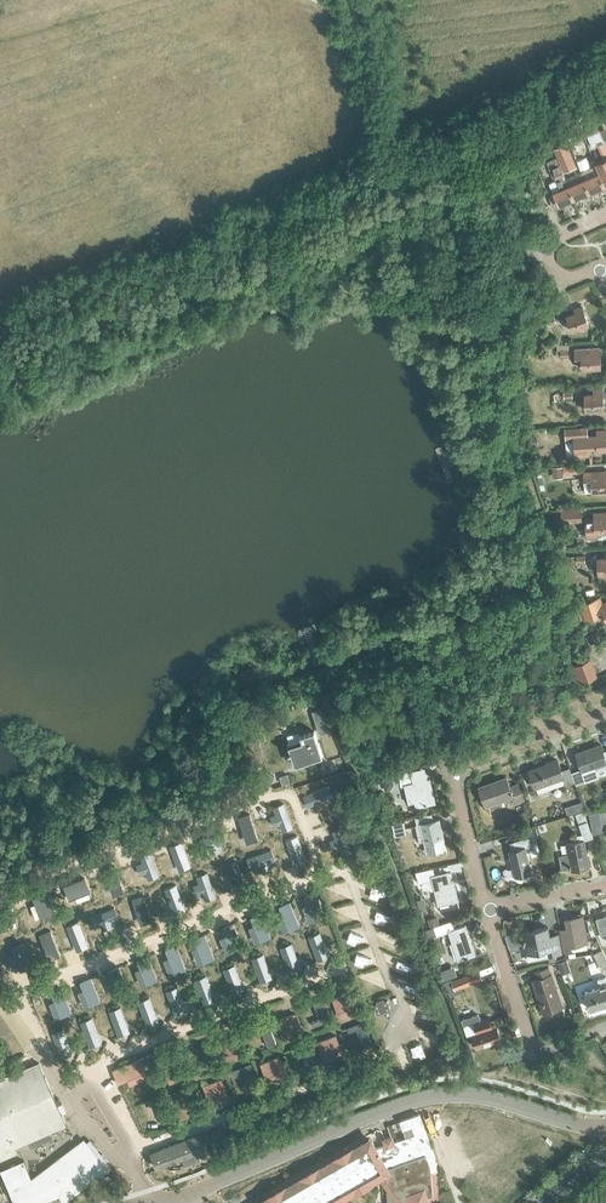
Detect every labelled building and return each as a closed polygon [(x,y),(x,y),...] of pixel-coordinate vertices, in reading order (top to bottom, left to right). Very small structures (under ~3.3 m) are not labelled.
[(588,136),(593,147),(605,142),(600,131),(588,136)] [(576,166),(567,143),(554,149),(563,171),(576,166)] [(578,147),(585,165),(594,162),(587,144),(578,147)] [(574,199),(568,186),(559,164),(555,154),(551,156),(553,161),(550,162),(556,178),(555,178),(560,190),(553,193),(552,191),(547,193),(553,207),(574,199)] [(589,192),(604,186),(599,173),(584,179),(589,192)] [(574,199),(589,192),(584,179),(568,186),(574,199)] [(566,316),(571,330),(589,324),(582,306),(573,309),(575,313),(566,316)] [(582,369),(601,367),(599,347),(574,349),(575,360),(582,360),(582,369)] [(584,394),(586,409),(604,408),(602,389),(593,389),(593,393),(584,394)] [(531,411),(532,425),(543,424),(542,410),(531,411)] [(588,435),(587,425),(564,427),(565,441),(574,441),(575,457),(590,456),(590,450),(605,449),(605,439),(605,430),(596,430),(596,435),(588,435)] [(563,474),(579,473),(579,464),(563,465),(563,467),(555,467),(556,472),(563,472),(563,474)] [(585,492),(605,490),(605,471),(583,473),(585,492)] [(562,522),(583,521),(582,506),(561,508),(561,509),(556,509),(556,519),(561,519),(562,522)] [(595,533),(605,532),(605,513),(602,513),(603,517),(594,518),(595,533)] [(598,574),(605,573),(605,558),(597,559),(598,574)] [(601,604),(599,598),(580,604),(586,620),(604,614),(605,618),(605,602),(601,604)] [(567,665),(574,683),(597,675),(590,657),(567,665)] [(321,709),(313,711),(320,733),(328,730),(321,709)] [(301,738),(288,742),(295,765),(310,760),(309,758),(313,757),(313,759),(323,756),(314,730),(300,735),(301,738)] [(603,750),(601,743),(575,752),(585,781),(599,776),(596,766),(605,762),(605,749),(603,750)] [(569,767),(561,769),(557,759),(529,769),(535,786),(563,776),(566,784),(574,781),(569,767)] [(287,774),(280,776),(283,783),(290,781),(287,774)] [(430,778),(413,782),(411,775),(399,778),(401,785),(404,784),(408,802),(415,801),(416,806),(435,802),(430,778)] [(518,783),(510,786),(507,777),(479,787),(485,804),(512,794),(515,803),(524,800),(518,783)] [(566,843),(571,870),(590,866),(585,840),(593,838),(584,811),(576,814),(581,830),(583,833),(576,835),(577,841),(566,843)] [(439,818),(433,820),(431,813),(415,816),(417,823),(415,824),(419,841),(424,840),(427,851),(446,847),(439,818)] [(509,850),(515,876),(531,872),(525,846),(531,845),(529,836),(514,840),(516,848),(509,850)] [(449,872),(435,875),(434,867),(417,871),(419,883),(424,882),(425,885),(432,889),(435,889),(439,905),(459,900),(455,885),(452,886),(449,872)] [(306,911),(308,916),(324,910),(316,889),(307,892),(314,909),(306,911)] [(278,921),(280,926),(298,920),(289,898),(279,902),(286,919),(278,921)] [(250,932),(252,937),(269,930),(260,908),(251,912),(257,929),(250,932)] [(560,928),(564,950),(572,948),(571,945),(588,942),(583,914),(565,918),(567,927),(560,928)] [(596,917),(600,933),(605,932),(605,915),(596,917)] [(239,942),(231,920),(221,924),(227,941),(220,944),(222,948),(239,942)] [(466,925),(454,928),(452,920),(434,926),(437,935),(449,931),(458,960),(476,954),(466,925)] [(313,948),(334,940),(327,923),(306,931),(313,948)] [(559,938),(551,940),(548,926),(523,931),(527,953),(547,949),(548,954),(562,952),(559,938)] [(307,951),(301,933),(279,941),(285,958),(307,951)] [(166,964),(168,969),(185,962),(176,941),(166,944),(173,962),(166,964)] [(251,952),(258,969),(279,961),(273,944),(251,952)] [(600,968),(605,966),(605,958),(602,949),(593,953),(600,968)] [(135,976),(137,981),(154,974),(145,952),(135,956),(142,973),(135,976)] [(222,964),(228,981),(250,972),(243,955),(222,964)] [(107,986),(108,991),(126,985),(119,963),(108,966),(114,983),(107,986)] [(195,974),(201,991),(223,983),(216,966),(195,974)] [(552,973),(551,973),(549,966),(534,971),(536,978),(532,980),(543,1012),(563,1005),(552,973)] [(452,991),(483,979),(479,969),(462,976),(461,974),(447,979),(452,991)] [(78,997),(80,1002),(97,995),(89,973),(79,977),(85,994),(78,997)] [(166,985),(172,1002),(193,994),(186,977),(166,985)] [(605,977),(597,979),(599,987),(584,992),(590,1010),(605,1004),(605,980),(605,977)] [(70,1007),(62,985),(52,989),(58,1006),(53,1008),(55,1013),(70,1007)] [(137,996),(143,1013),(165,1005),(159,988),(137,996)] [(332,998),(340,1018),(359,1011),(352,991),(332,998)] [(314,1026),(331,1020),(323,998),(313,1001),(319,1018),(312,1021),(314,1026)] [(109,1007),(115,1024),(136,1016),(130,999),(109,1007)] [(79,1018),(86,1035),(107,1027),(100,1010),(79,1018)] [(296,1013),(277,1020),(284,1039),(303,1032),(296,1013)] [(384,1032),(404,1024),(399,1013),(394,1015),(394,1013),(372,1022),(385,1055),(392,1052),(384,1032)] [(489,1017),(464,1025),(468,1036),(472,1035),(476,1047),(501,1039),(496,1026),(492,1027),(489,1017)] [(54,1028),(60,1045),(81,1038),(75,1020),(54,1028)] [(357,1029),(363,1046),(373,1042),(365,1020),(347,1027),(349,1032),(357,1029)] [(220,1041),(227,1061),(246,1054),(239,1034),(220,1041)] [(337,1034),(317,1041),(325,1061),(344,1054),(337,1034)] [(200,1069),(218,1062),(209,1041),(199,1044),(206,1061),(198,1064),(200,1069)] [(308,1041),(291,1048),(293,1053),(300,1050),(307,1067),(317,1063),(308,1041)] [(150,1053),(113,1070),(118,1083),(128,1079),(131,1085),(148,1077),(145,1072),(156,1067),(150,1053)] [(280,1056),(260,1063),(268,1082),(287,1075),(280,1056)] [(182,1057),(163,1064),(170,1083),(189,1076),(182,1057)] [(16,1152),(14,1147),(67,1124),(39,1062),(38,1062),(38,1063),(6,1077),(0,1066),(0,1159),(16,1152)] [(259,1085),(251,1063),(233,1069),(235,1074),(243,1071),(249,1088),(259,1085)] [(222,1078),(203,1085),(210,1104),(230,1097),(222,1078)] [(192,1110),(202,1106),(194,1084),(176,1090),(178,1095),(185,1092),(192,1110)] [(161,1119),(171,1115),(162,1093),(145,1100),(147,1105),(154,1102),(161,1119)] [(437,1162),(419,1113),(400,1120),(403,1129),(406,1136),(393,1141),(391,1136),(384,1139),(386,1143),(376,1147),(372,1141),(264,1202),(331,1202),(383,1173),(387,1179),(388,1202),(404,1202),(432,1193),(431,1171),(437,1168),(435,1163),(437,1162)] [(218,1131),(211,1134),(210,1131),(202,1134),(201,1133),(151,1152),(157,1167),(195,1153),(196,1157),(209,1153),(206,1146),(214,1143),(213,1139),(220,1136),(218,1131)] [(1,1170),(15,1202),(39,1202),(62,1194),(65,1202),(108,1170),(86,1142),(66,1156),(65,1153),(32,1179),(24,1160),(1,1170)]
